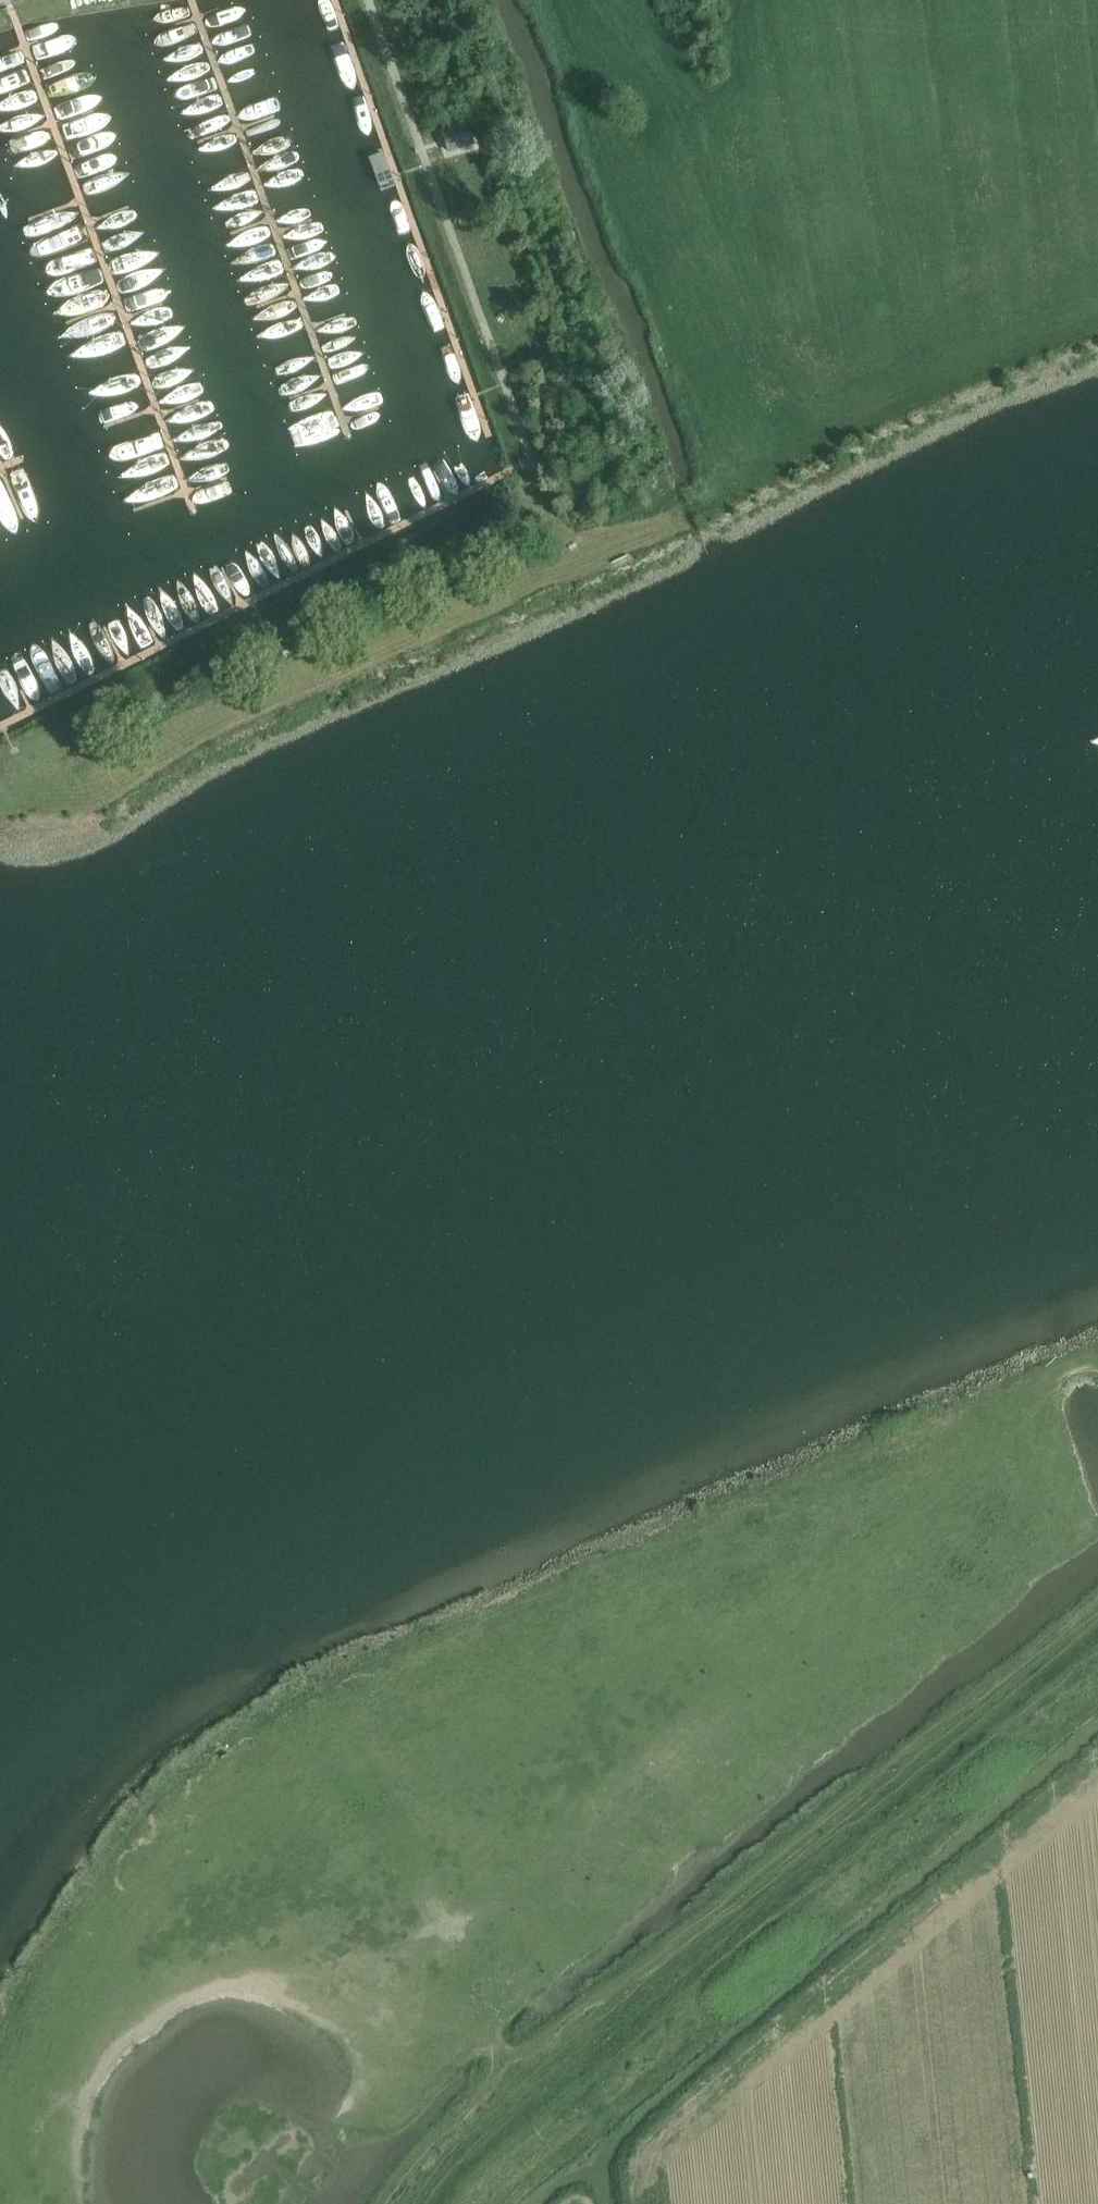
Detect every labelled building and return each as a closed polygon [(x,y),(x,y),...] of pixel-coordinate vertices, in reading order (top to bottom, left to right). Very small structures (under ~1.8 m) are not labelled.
[(447,150),(448,155),(468,149),(468,148),(475,146),(468,123),(441,132),(447,150)]
